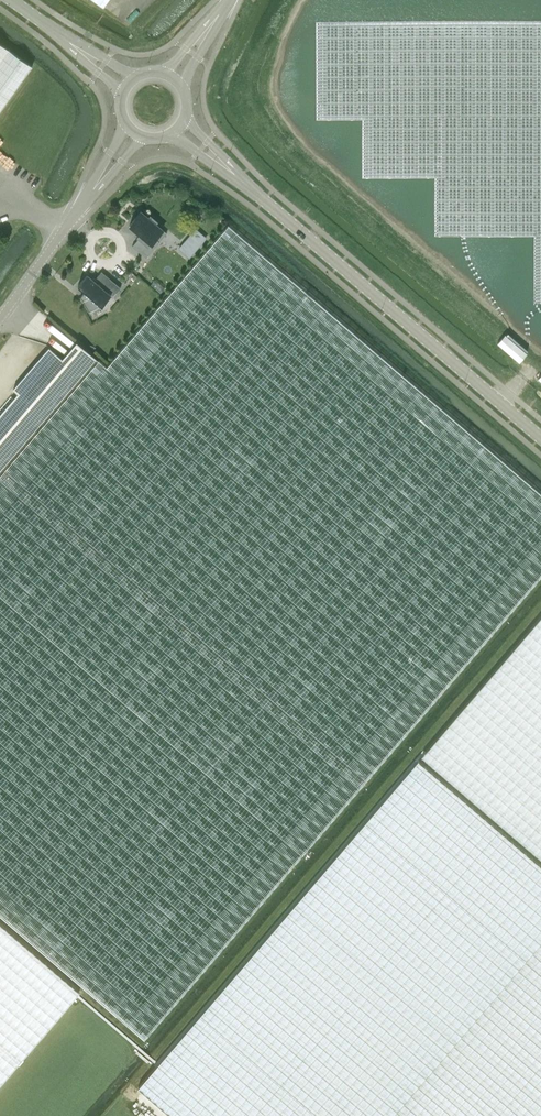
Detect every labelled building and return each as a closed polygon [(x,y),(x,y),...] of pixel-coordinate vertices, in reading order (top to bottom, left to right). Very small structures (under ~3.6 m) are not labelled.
[(32,66),(0,43),(0,111),(32,66)] [(136,237),(138,239),(132,246),(146,258),(160,242),(156,238),(163,230),(141,211),(130,224),(140,233),(136,237)] [(49,347),(13,389),(18,393),(0,415),(0,915),(144,1038),(540,575),(540,493),(228,225),(106,367),(98,360),(77,342),(63,359),(49,347)] [(196,227),(179,247),(190,257),(208,237),(196,227)] [(87,275),(78,286),(85,292),(81,297),(88,311),(100,305),(102,306),(111,296),(112,298),(121,288),(101,271),(94,281),(87,275)] [(497,343),(519,362),(527,353),(505,334),(497,343)] [(533,366),(526,378),(532,381),(539,370),(533,366)] [(422,756),(540,858),(540,616),(422,756)] [(79,991),(0,923),(0,1084),(79,991)]
